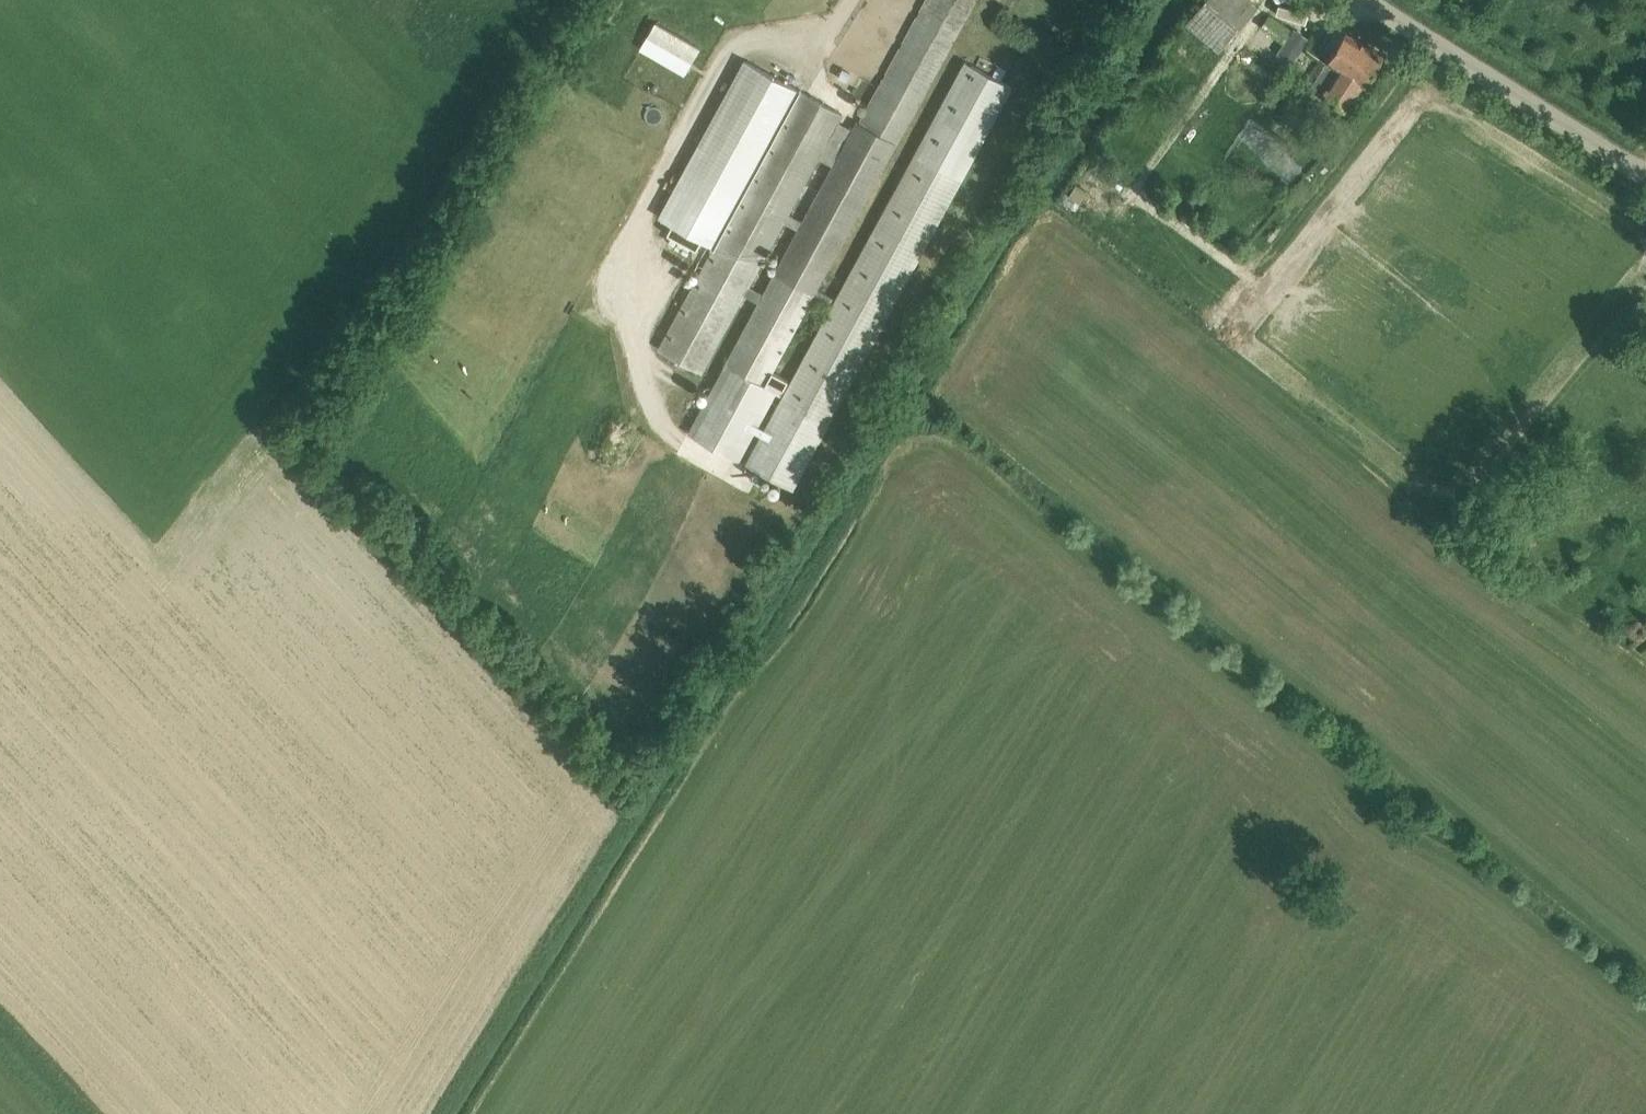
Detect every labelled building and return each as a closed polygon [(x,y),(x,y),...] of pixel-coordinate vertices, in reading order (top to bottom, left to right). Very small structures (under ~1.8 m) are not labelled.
[(697,249),(701,240),(713,246),(658,348),(702,371),(744,293),(758,300),(686,433),(739,461),(776,392),(781,394),(788,379),(773,371),(814,296),(831,305),(746,462),(792,488),(1012,86),(964,61),(834,299),(817,289),(975,0),(925,0),(859,122),(857,121),(852,129),(839,121),(843,114),(744,59),(658,216),(672,224),(667,232),(697,249)] [(1252,0),(1203,0),(1187,19),(1219,47),(1256,3),(1252,0)] [(641,47),(687,73),(703,46),(656,19),(641,47)] [(1291,29),(1286,37),(1277,52),(1294,63),(1308,40),(1291,29)] [(1346,30),(1328,59),(1338,65),(1320,94),(1347,110),(1365,80),(1367,81),(1383,54),(1346,30)]
